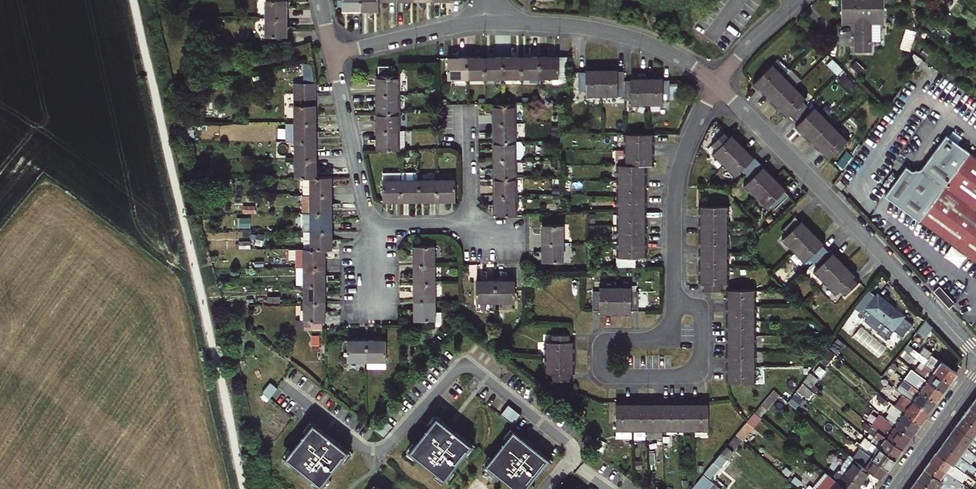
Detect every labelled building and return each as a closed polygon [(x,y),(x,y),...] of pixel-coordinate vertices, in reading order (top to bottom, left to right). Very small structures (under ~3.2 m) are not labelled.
[(265,18),(286,18),(286,0),(266,0),(265,18)] [(361,0),(342,0),(342,9),(361,9),(361,0)] [(361,9),(379,9),(379,0),(361,0),(361,9)] [(883,8),(883,0),(843,0),(843,8),(883,8)] [(855,23),(856,41),(880,41),(880,22),(884,22),(883,8),(843,8),(843,23),(855,23)] [(286,37),(286,18),(265,18),(265,37),(286,37)] [(539,77),(540,84),(562,83),(569,78),(569,56),(539,57),(539,77)] [(468,78),(467,57),(448,58),(448,78),(468,78)] [(467,57),(468,78),(486,78),(486,57),(467,57)] [(504,78),(504,57),(486,57),(486,78),(504,78)] [(520,57),(504,57),(504,78),(521,77),(520,57)] [(520,57),(521,77),(539,77),(539,57),(520,57)] [(304,62),(305,81),(314,80),(314,62),(304,62)] [(812,110),(807,105),(802,100),(805,97),(773,64),(754,83),(759,88),(757,89),(770,101),(771,100),(787,115),(788,114),(798,124),(796,125),(812,141),(811,142),(818,150),(824,156),(825,154),(829,158),(848,140),(815,107),(812,110)] [(379,67),(379,75),(389,75),(389,67),(379,67)] [(632,104),(648,104),(664,103),(664,100),(670,100),(670,80),(664,80),(664,77),(632,77),(632,81),(625,81),(625,72),(618,71),(618,69),(586,69),(586,71),(579,72),(579,91),(586,91),(586,95),(618,95),(618,91),(625,91),(625,100),(632,100),(632,104)] [(399,94),(399,75),(389,75),(379,75),(377,75),(378,94),(399,94)] [(378,94),(378,112),(399,112),(399,94),(378,94)] [(295,95),(296,123),(316,123),(316,96),(295,95)] [(495,103),(495,124),(516,123),(526,123),(526,103),(495,103)] [(399,112),(378,112),(378,130),(399,130),(399,112)] [(296,123),(296,141),(317,140),(316,123),(296,123)] [(516,123),(495,124),(495,141),(516,141),(516,123)] [(399,130),(378,130),(379,150),(408,149),(408,130),(399,130)] [(741,171),(746,175),(751,180),(746,184),(769,207),(772,204),(776,209),(788,197),(784,192),(786,191),(732,136),(730,137),(725,132),(713,144),(718,149),(715,152),(737,175),(741,171)] [(619,166),(619,243),(619,257),(646,258),(646,251),(648,252),(648,234),(646,234),(646,220),(648,220),(649,203),(646,203),(646,196),(647,190),(649,190),(649,173),(647,173),(647,166),(653,166),(653,159),(655,159),(655,141),(653,141),(653,134),(628,134),(628,166),(619,166)] [(886,196),(920,221),(970,154),(946,137),(922,170),(912,171),(907,167),(886,196)] [(296,141),(296,159),(317,158),(317,140),(296,141)] [(516,141),(495,141),(496,160),(516,160),(524,160),(523,141),(516,141)] [(920,221),(975,262),(975,145),(970,154),(920,221)] [(317,158),(296,159),(297,176),(303,176),(317,176),(317,158)] [(516,160),(496,160),(496,177),(517,176),(516,160)] [(401,201),(401,173),(383,174),(383,202),(401,201)] [(419,174),(401,173),(401,201),(419,201),(419,181),(419,174)] [(317,176),(303,176),(303,194),(311,194),(332,194),(332,176),(317,176)] [(496,177),(496,195),(517,195),(517,176),(496,177)] [(846,185),(840,179),(836,184),(842,190),(846,185)] [(437,180),(419,181),(419,201),(437,201),(437,180)] [(456,180),(437,180),(437,201),(455,200),(456,180)] [(332,194),(311,194),(312,213),(332,213),(332,194)] [(517,195),(496,195),(496,215),(517,215),(517,195)] [(705,283),(705,290),(725,290),(725,284),(728,284),(728,206),(702,206),(702,214),(699,214),(699,231),(702,231),(702,244),(699,244),(700,262),(702,262),(702,283),(705,283)] [(312,230),(333,230),(332,213),(312,213),(312,230)] [(796,218),(782,231),(787,236),(785,238),(807,261),(810,259),(818,268),(816,271),(838,293),(840,291),(845,296),(859,283),(854,278),(856,276),(834,253),(832,255),(823,246),(825,244),(802,221),(801,223),(796,218)] [(543,224),(543,243),(563,243),(563,224),(543,224)] [(333,249),(333,230),(312,230),(312,249),(326,249),(333,249)] [(564,261),(563,243),(543,243),(543,261),(564,261)] [(415,245),(415,264),(435,264),(435,245),(415,245)] [(326,249),(312,249),(298,249),(299,267),(326,267),(326,249)] [(415,283),(435,282),(435,264),(415,264),(415,283)] [(326,267),(299,267),(299,284),(306,284),(326,284),(326,267)] [(477,301),(496,301),(496,281),(476,281),(477,301)] [(516,281),(496,281),(496,301),(516,301),(516,281)] [(415,301),(435,300),(435,282),(415,283),(415,301)] [(326,284),(306,284),(306,302),(327,302),(326,284)] [(943,284),(936,289),(948,308),(955,303),(943,284)] [(600,312),(616,312),(631,312),(631,309),(638,309),(638,292),(631,292),(631,288),(600,288),(600,291),(593,291),(593,309),(600,309),(600,312)] [(877,295),(869,289),(856,307),(863,312),(867,307),(903,336),(913,324),(904,317),(894,309),(894,308),(877,294),(877,295)] [(726,298),(726,306),(726,315),(729,315),(729,328),(726,328),(726,345),(729,345),(729,358),(727,358),(727,367),(727,376),(729,376),(729,382),(755,382),(755,290),(728,290),(728,298),(726,298)] [(436,319),(435,300),(415,301),(415,320),(436,319)] [(327,302),(306,302),(307,321),(327,320),(327,302)] [(905,316),(894,308),(894,309),(904,317),(905,316)] [(305,315),(298,314),(297,326),(304,326),(305,315)] [(926,322),(917,333),(925,339),(932,329),(926,322)] [(862,325),(854,335),(879,355),(887,346),(862,325)] [(570,381),(570,374),(572,374),(572,341),(569,342),(569,335),(553,335),(553,342),(548,342),(548,374),(553,374),(553,381),(570,381)] [(368,340),(348,340),(349,361),(368,361),(368,340)] [(387,340),(368,340),(368,361),(387,361),(387,340)] [(921,362),(950,383),(957,373),(932,355),(928,359),(914,349),(911,353),(921,362)] [(826,351),(819,359),(825,365),(832,356),(826,351)] [(917,373),(944,391),(947,387),(950,383),(925,365),(921,370),(917,367),(915,370),(917,373)] [(937,402),(944,391),(917,373),(915,370),(912,368),(907,374),(899,367),(895,371),(904,379),(937,402)] [(802,382),(807,387),(811,382),(815,376),(810,372),(802,382)] [(929,412),(937,402),(904,379),(897,389),(929,412)] [(795,392),(802,398),(804,395),(810,400),(815,393),(807,387),(802,382),(795,392)] [(819,388),(811,382),(807,387),(815,393),(819,388)] [(920,425),(929,412),(897,389),(892,396),(908,408),(904,413),(920,425)] [(773,390),(761,405),(767,410),(779,395),(773,390)] [(802,398),(795,392),(788,402),(794,408),(802,398)] [(709,428),(709,405),(702,405),(702,403),(684,403),(684,405),(670,405),(670,403),(662,403),(653,403),(653,405),(640,405),(640,403),(623,403),(623,405),(617,404),(617,428),(709,428)] [(920,425),(904,413),(892,404),(887,411),(892,415),(894,416),(891,421),(912,437),(920,425)] [(963,418),(975,428),(975,414),(969,409),(963,418)] [(912,437),(891,421),(888,420),(881,415),(877,420),(884,426),(879,432),(903,449),(912,437)] [(409,451),(444,479),(472,444),(437,416),(409,451)] [(963,418),(957,426),(975,440),(975,428),(963,418)] [(286,458),(321,485),(348,451),(313,423),(286,458)] [(957,426),(951,435),(975,454),(975,440),(957,426)] [(870,434),(867,438),(896,459),(903,449),(879,432),(872,427),(868,432),(870,434)] [(483,469),(495,479),(497,475),(515,488),(533,488),(535,487),(530,483),(549,460),(513,431),(483,469)] [(720,454),(727,460),(743,441),(736,435),(720,454)] [(943,445),(970,464),(975,456),(975,454),(951,435),(943,445)] [(896,459),(867,438),(865,437),(860,444),(857,441),(855,444),(857,446),(889,469),(896,459)] [(937,453),(964,473),(967,469),(973,473),(975,470),(975,469),(970,464),(943,445),(937,453)] [(853,458),(871,471),(882,479),(889,469),(857,446),(850,455),(853,458)] [(937,453),(931,461),(962,483),(968,475),(964,473),(937,453)] [(727,460),(720,454),(704,473),(710,478),(711,479),(727,460)] [(871,471),(853,458),(850,455),(839,471),(846,477),(840,485),(845,488),(858,488),(871,471)] [(931,461),(926,469),(953,488),(960,488),(958,488),(962,483),(931,461)] [(918,479),(932,488),(953,488),(926,469),(918,479)] [(715,482),(711,479),(710,478),(704,473),(691,488),(709,488),(715,482)] [(913,488),(932,488),(918,479),(912,488),(913,488)]
